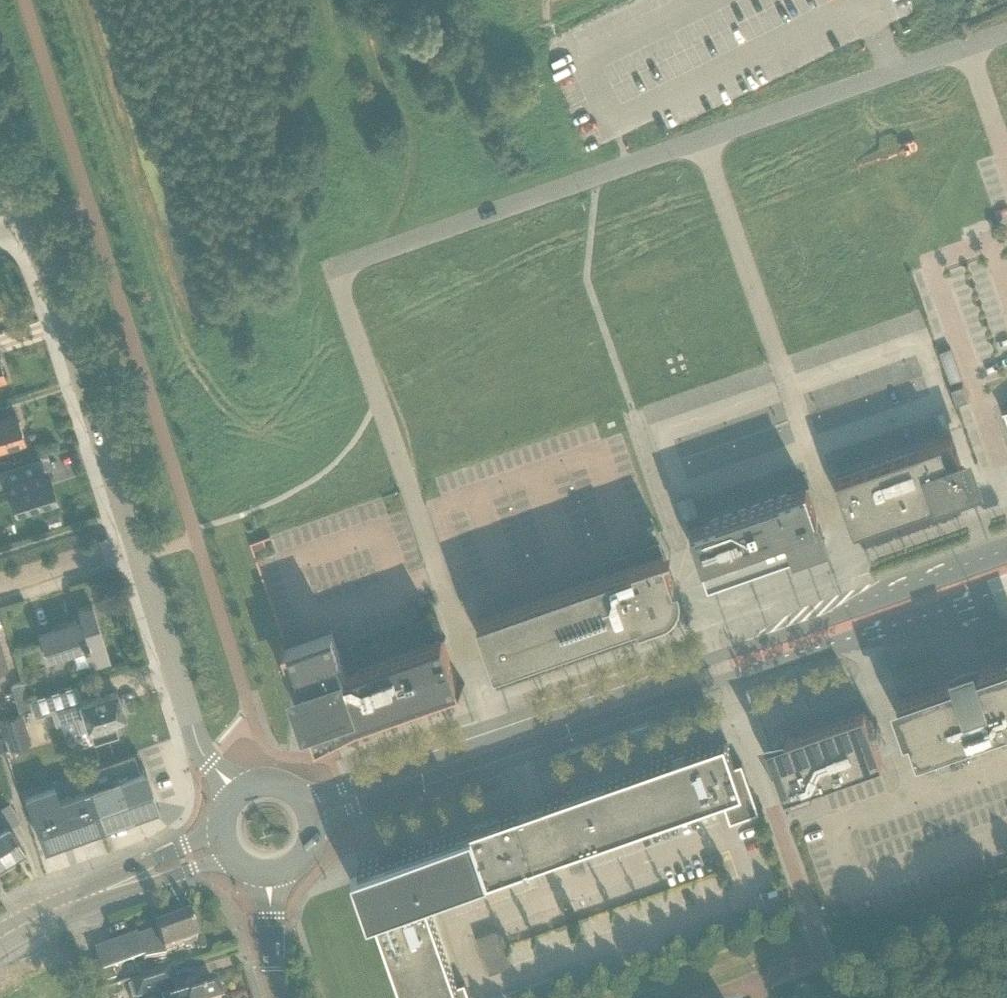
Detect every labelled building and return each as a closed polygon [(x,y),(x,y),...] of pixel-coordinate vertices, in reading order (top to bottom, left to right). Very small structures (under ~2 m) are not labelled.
[(950,386),(961,382),(950,352),(939,356),(950,386)] [(951,389),(957,404),(968,400),(963,385),(951,389)] [(25,442),(16,413),(0,418),(0,450),(25,442)] [(955,495),(958,489),(966,486),(969,489),(971,486),(969,484),(967,484),(962,468),(963,468),(952,435),(836,475),(854,527),(942,497),(941,495),(949,493),(955,495)] [(56,504),(42,458),(4,470),(9,488),(13,487),(21,515),(56,504)] [(809,486),(809,485),(688,527),(689,528),(691,528),(708,577),(705,578),(705,579),(795,548),(796,551),(825,541),(822,534),(823,533),(807,487),(809,486)] [(263,538),(250,542),(253,549),(265,545),(263,538)] [(676,590),(676,585),(664,552),(659,554),(656,542),(608,559),(612,570),(479,617),(498,673),(561,651),(560,649),(636,623),(634,618),(665,607),(669,605),(672,602),(674,598),(675,594),(676,590)] [(90,667),(110,661),(92,603),(77,608),(81,618),(38,632),(46,659),(83,647),(90,667)] [(283,640),(281,641),(314,738),(465,685),(465,683),(459,685),(443,639),(446,638),(445,636),(347,670),(333,629),(285,646),(283,640)] [(1006,722),(1006,658),(897,697),(917,753),(1006,722)] [(20,712),(32,708),(24,682),(11,686),(20,712)] [(84,714),(88,727),(93,742),(118,734),(114,719),(124,716),(123,713),(126,712),(123,701),(120,702),(116,691),(106,694),(106,693),(53,710),(57,722),(84,714)] [(864,708),(767,742),(791,808),(812,800),(807,784),(882,757),(865,711),(868,710),(868,709),(865,710),(864,708)] [(1,720),(10,751),(32,744),(23,714),(1,720)] [(725,736),(518,808),(536,859),(721,794),(730,821),(759,811),(742,762),(735,765),(725,736)] [(88,790),(103,827),(134,816),(133,812),(147,807),(150,800),(134,756),(138,755),(137,754),(82,769),(88,790)] [(54,786),(25,797),(44,849),(72,839),(103,827),(88,790),(59,800),(54,786)] [(406,997),(471,997),(465,981),(458,984),(427,897),(536,859),(518,808),(359,864),(406,997)] [(1,869),(15,861),(12,856),(23,850),(8,825),(0,830),(0,867),(1,869)] [(570,854),(577,873),(587,870),(580,851),(570,854)] [(197,940),(189,916),(156,928),(157,931),(138,938),(136,935),(95,950),(99,961),(84,967),(93,993),(109,988),(103,969),(143,955),(144,959),(166,955),(166,952),(197,940)] [(498,928),(477,935),(490,973),(511,966),(498,928)] [(214,978),(173,991),(168,973),(133,983),(137,997),(159,991),(161,997),(220,997),(214,978)]
